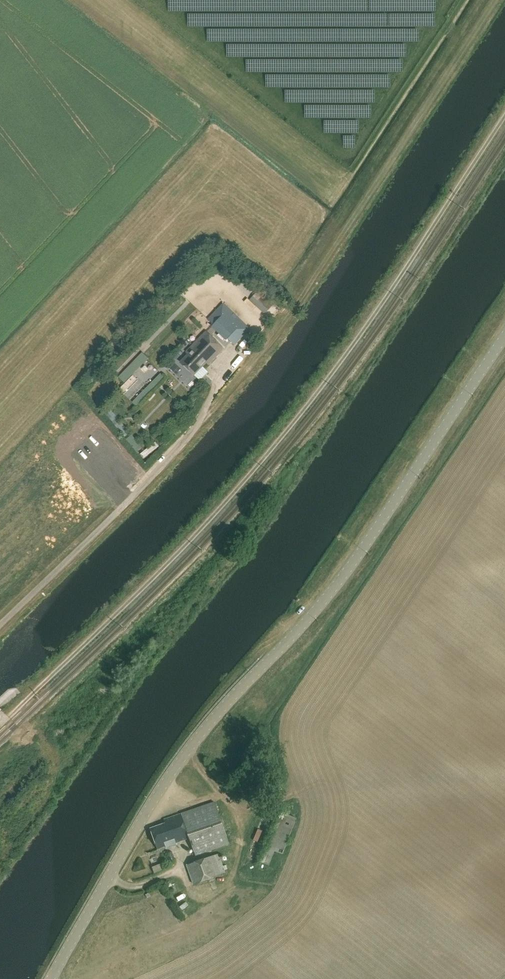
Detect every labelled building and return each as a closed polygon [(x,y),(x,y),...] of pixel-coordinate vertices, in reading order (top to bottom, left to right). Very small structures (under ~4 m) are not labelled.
[(188,354),(181,362),(200,381),(208,372),(203,367),(209,361),(211,363),(224,349),(211,336),(216,331),(225,339),(227,338),(235,346),(251,329),(224,303),(208,320),(215,326),(208,333),(206,331),(186,352),(188,354)] [(247,334),(238,347),(246,352),(255,340),(247,334)] [(156,390),(169,378),(164,372),(151,385),(156,390)] [(229,844),(215,803),(164,820),(165,824),(150,828),(158,850),(166,847),(166,848),(176,845),(176,843),(189,838),(195,856),(229,844)] [(297,818),(281,812),(261,863),(269,866),(275,852),(282,855),(297,818)] [(175,860),(172,852),(167,854),(170,862),(175,860)] [(225,874),(218,855),(186,866),(193,885),(225,874)]
